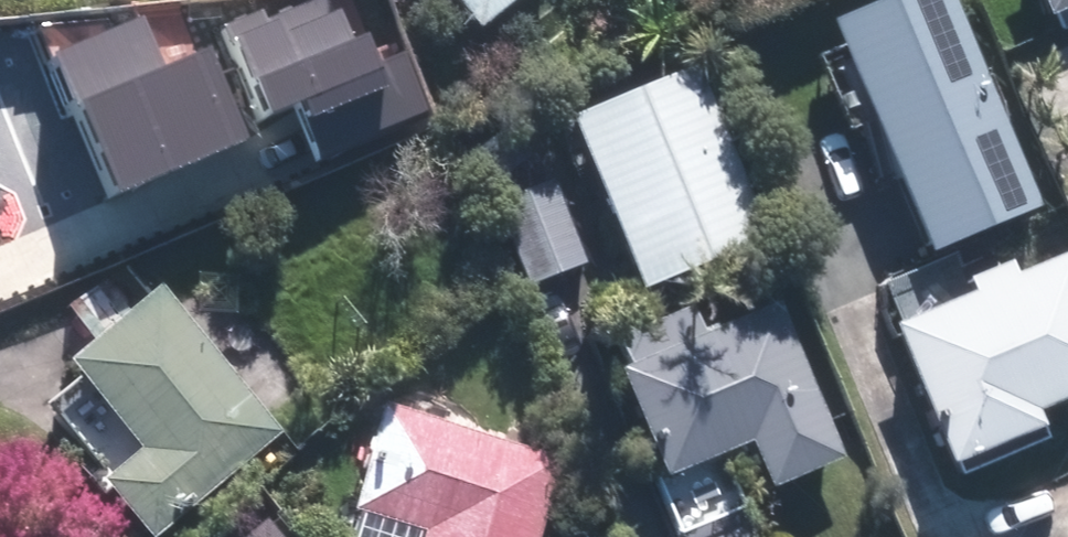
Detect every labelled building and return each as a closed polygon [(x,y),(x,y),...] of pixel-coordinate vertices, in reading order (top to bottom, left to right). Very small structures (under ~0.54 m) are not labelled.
[(321,156),(433,110),(406,46),(380,57),(369,31),(355,37),(342,7),(335,11),(330,0),(321,0),(268,22),(263,9),(225,24),(263,115),(298,100),(321,156)] [(481,25),(515,0),(462,0),(481,25)] [(957,0),(877,0),(835,17),(934,254),(1044,209),(957,0)] [(1050,13),(1067,6),(1067,0),(1044,0),(1050,13)] [(163,66),(143,20),(60,55),(121,197),(256,140),(215,44),(163,66)] [(697,60),(571,113),(643,285),(770,232),(697,60)] [(589,259),(556,177),(497,201),(531,283),(589,259)] [(1067,399),(1067,255),(896,322),(950,459),(1046,422),(1041,410),(1067,399)] [(106,477),(154,536),(288,429),(166,279),(69,358),(142,448),(106,477)] [(772,481),(845,452),(782,298),(707,328),(696,300),(621,330),(632,358),(621,363),(666,474),(755,438),(772,481)] [(386,400),(353,507),(363,510),(354,536),(544,536),(569,457),(386,400)] [(268,517),(245,536),(286,536),(268,517)]
